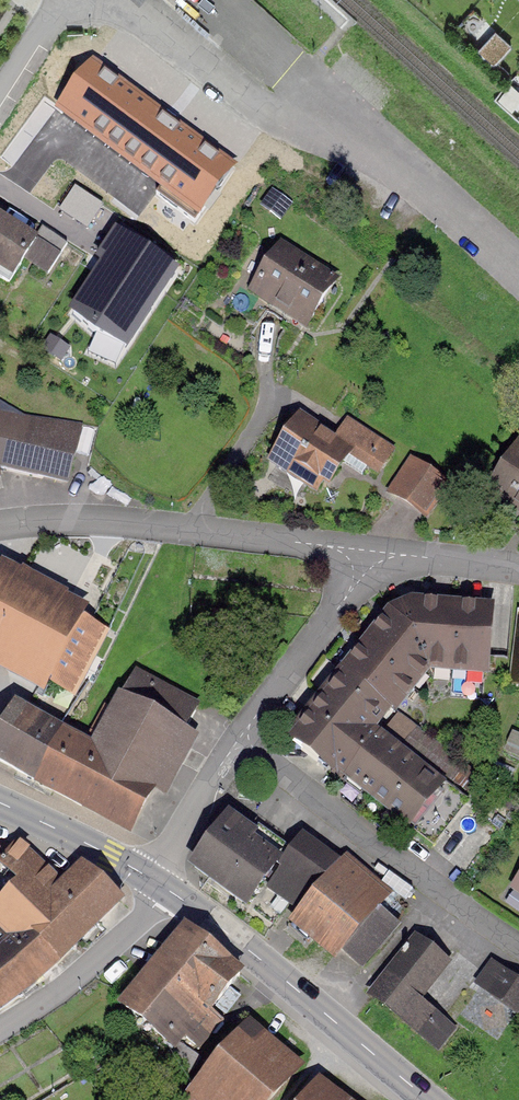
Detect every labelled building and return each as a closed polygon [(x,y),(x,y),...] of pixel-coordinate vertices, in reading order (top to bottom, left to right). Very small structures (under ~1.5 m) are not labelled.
[(495,62),(512,43),(496,30),(480,49),(495,62)] [(233,162),(93,60),(62,103),(201,205),(233,162)] [(0,218),(0,275),(18,286),(28,269),(52,284),(68,259),(0,218)] [(168,267),(115,233),(97,260),(104,265),(74,314),(95,333),(124,346),(149,308),(144,304),(168,267)] [(284,247),(251,295),(306,334),(340,284),(284,247)] [(1,473),(70,489),(74,427),(29,422),(0,405),(0,473),(1,473)] [(337,439),(303,417),(271,465),(325,500),(347,466),(379,487),(399,455),(348,423),(337,439)] [(518,441),(484,498),(518,520),(518,441)] [(452,488),(411,462),(389,497),(430,523),(452,488)] [(1,564),(0,567),(0,672),(44,694),(87,608),(1,564)] [(293,737),(431,844),(466,802),(379,731),(427,667),(484,671),(488,612),(413,605),(391,614),(293,737)] [(516,613),(506,689),(518,691),(518,613),(516,613)] [(0,735),(0,763),(131,832),(151,810),(163,814),(199,738),(187,732),(199,705),(138,673),(125,697),(121,695),(92,743),(17,705),(0,735)] [(282,866),(229,823),(193,868),(250,914),(268,893),(297,916),(340,863),(307,836),(282,866)] [(4,1014),(66,963),(126,906),(87,863),(66,882),(24,846),(0,873),(0,889),(7,896),(0,903),(0,1010),(4,1014)] [(340,863),(297,916),(286,929),(335,968),(396,892),(347,854),(340,863)] [(241,974),(186,931),(126,1006),(166,1038),(173,1028),(195,1046),(217,1019),(196,1002),(205,991),(218,1002),(241,974)] [(451,961),(414,933),(366,995),(441,1053),(458,1030),(421,1001),(451,961)] [(491,963),(475,984),(518,1016),(518,984),(491,963)] [(303,1069),(252,1025),(187,1099),(278,1099),(303,1069)] [(322,1078),(306,1099),(353,1099),(322,1078)]
